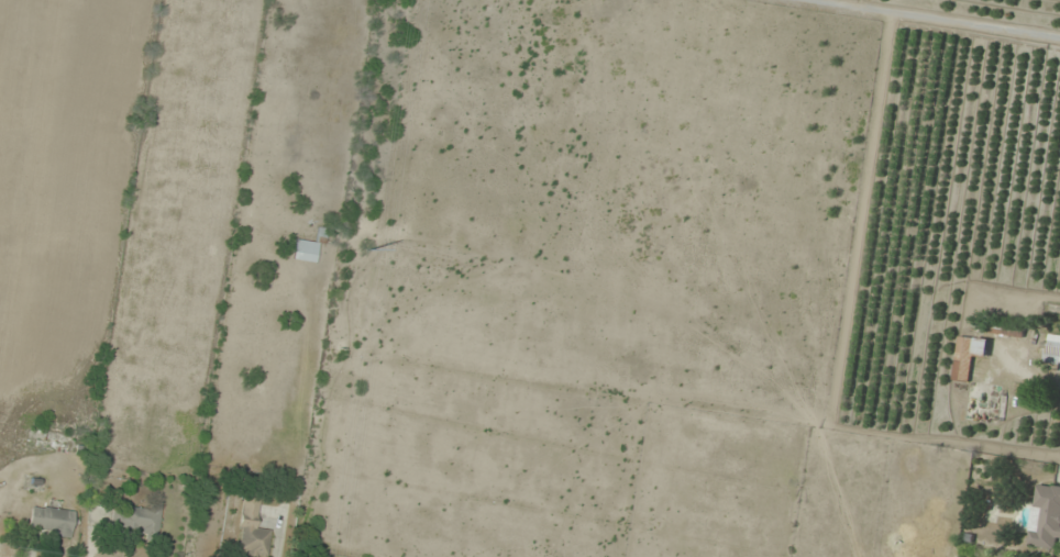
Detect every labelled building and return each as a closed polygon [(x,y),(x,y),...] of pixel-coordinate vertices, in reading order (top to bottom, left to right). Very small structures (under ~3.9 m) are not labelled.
[(318,241),(295,240),(294,261),(318,261),(318,241)] [(989,340),(959,336),(954,380),(970,382),(974,357),(987,359),(989,340)] [(1047,336),(1047,361),(1059,361),(1059,336),(1047,336)] [(1035,484),(1029,547),(1057,550),(1058,539),(1059,539),(1059,486),(1035,484)] [(268,556),(269,530),(258,529),(259,497),(241,497),(239,556),(268,556)] [(70,537),(75,512),(33,504),(28,529),(70,537)] [(157,533),(159,509),(115,505),(112,529),(157,533)]
